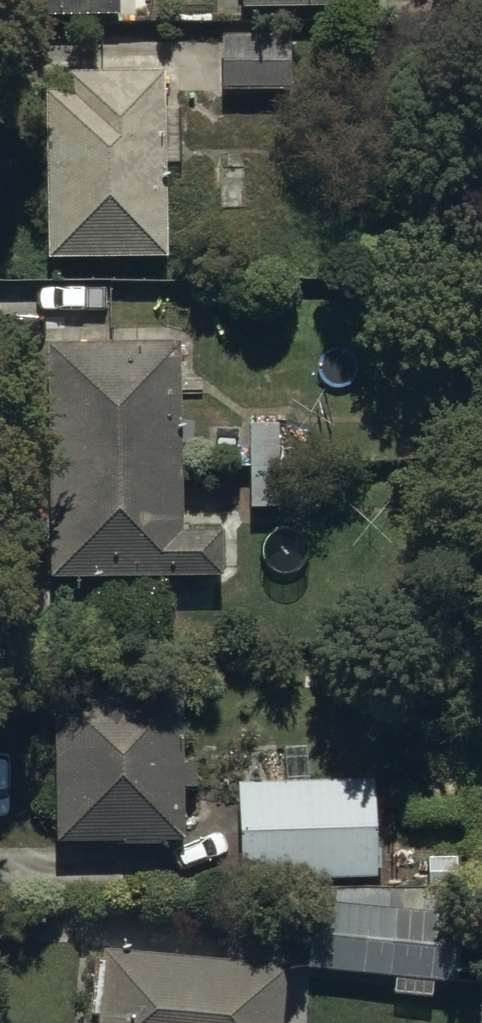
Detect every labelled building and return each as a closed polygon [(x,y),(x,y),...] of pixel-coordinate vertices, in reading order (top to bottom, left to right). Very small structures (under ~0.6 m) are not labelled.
[(24,17),(121,17),(121,0),(24,0),(24,17)] [(293,37),(223,39),(223,93),(294,92),(293,37)] [(173,258),(167,67),(43,71),(49,262),(173,258)] [(183,341),(49,342),(51,580),(228,578),(227,530),(185,530),(184,432),(214,432),(214,399),(184,399),(183,341)] [(281,506),(280,422),(250,423),(252,506),(281,506)] [(87,696),(58,697),(61,843),(125,842),(125,843),(185,842),(184,786),(197,786),(197,763),(186,763),(185,688),(143,689),(142,681),(87,682),(87,696)] [(374,779),(239,783),(242,882),(376,878),(374,779)] [(312,880),(305,969),(397,975),(396,995),(429,997),(430,982),(455,984),(460,914),(450,914),(452,890),(312,880)] [(103,950),(102,960),(94,959),(90,1015),(96,1015),(95,1022),(281,1022),(286,966),(103,950)]
